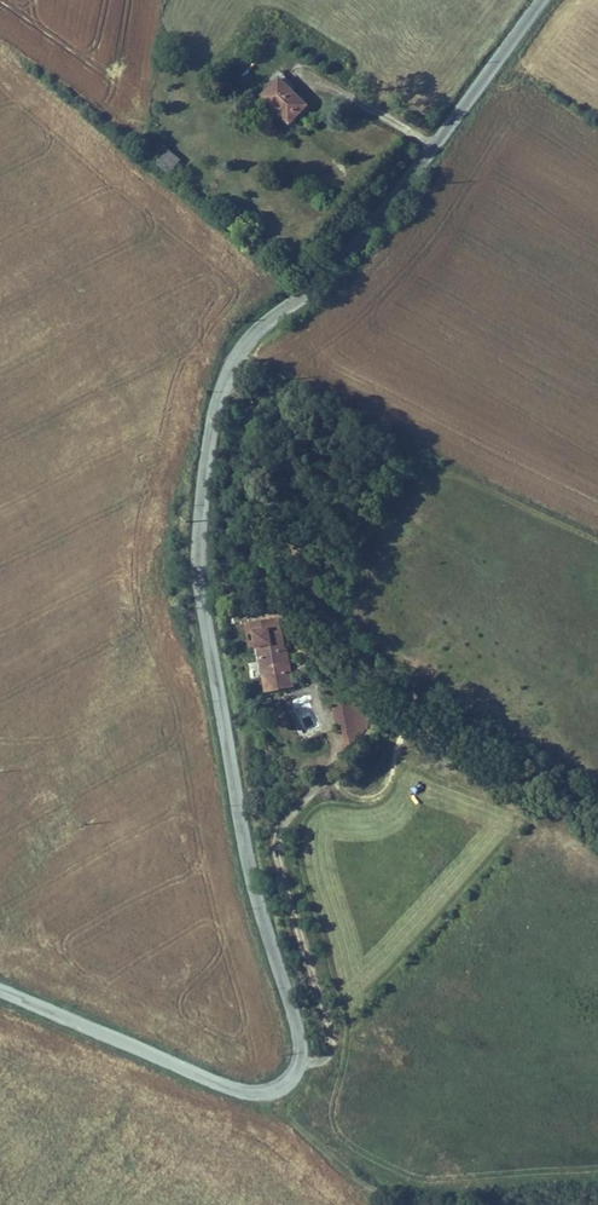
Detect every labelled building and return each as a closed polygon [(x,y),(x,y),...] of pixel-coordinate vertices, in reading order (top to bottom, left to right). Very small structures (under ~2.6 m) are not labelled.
[(297,115),(311,98),(299,88),(283,74),(280,77),(262,96),(274,107),(280,100),(297,115)] [(170,175),(182,160),(168,149),(156,164),(170,175)] [(256,647),(261,676),(291,671),(288,648),(285,648),(280,617),(260,620),(261,627),(247,629),(249,648),(256,647)] [(303,732),(320,725),(306,691),(289,699),(303,732)] [(343,747),(370,739),(358,701),(332,709),(343,747)]
